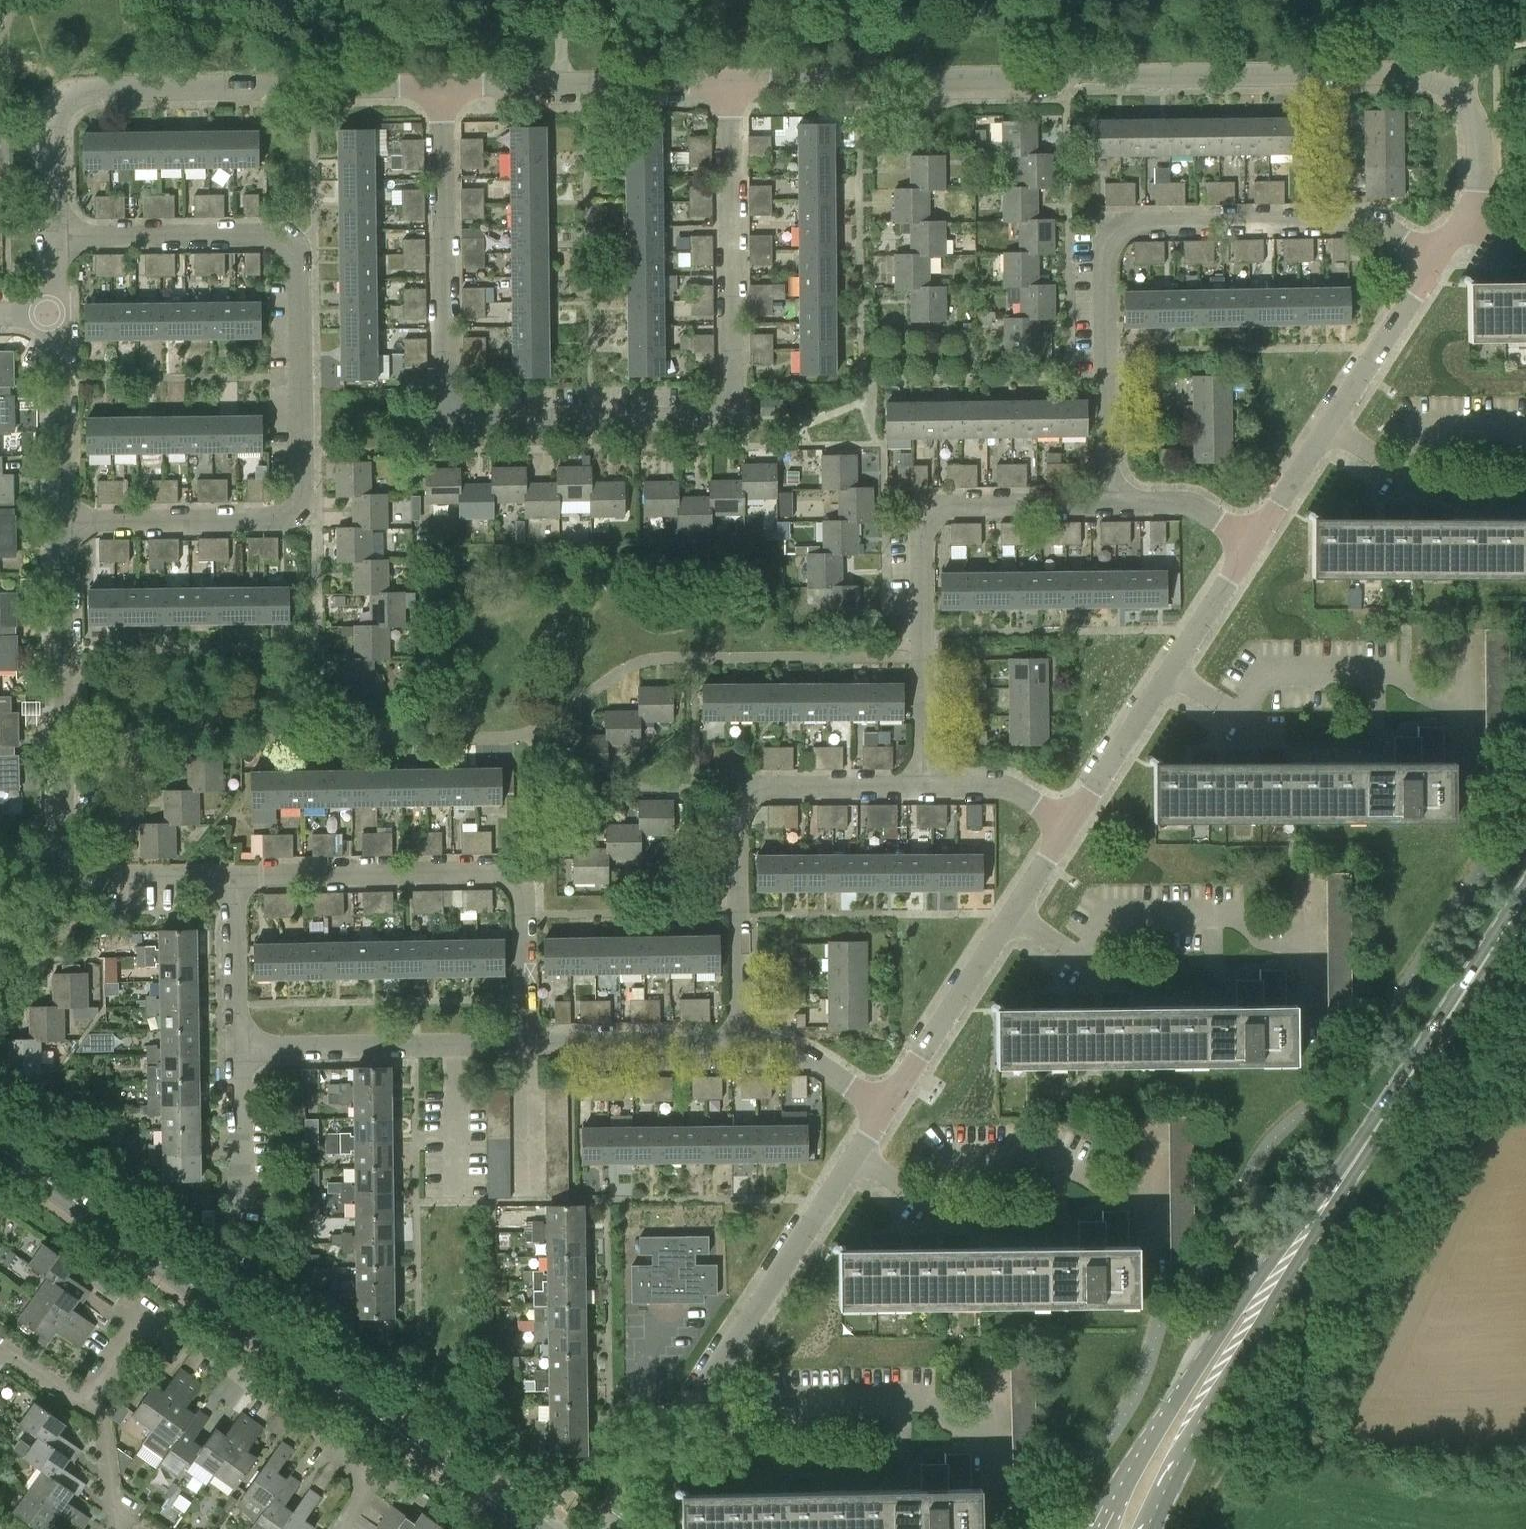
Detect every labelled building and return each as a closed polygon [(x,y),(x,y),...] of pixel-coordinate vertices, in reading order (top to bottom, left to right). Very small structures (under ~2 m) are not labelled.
[(1364,111),(1364,140),(1403,139),(1403,110),(1364,111)] [(1293,117),(1267,118),(1268,153),(1293,152),(1293,117)] [(1219,154),(1218,118),(1193,119),(1194,154),(1219,154)] [(1218,118),(1219,154),(1244,153),(1243,118),(1218,118)] [(1243,118),(1244,153),(1268,153),(1267,118),(1243,118)] [(1169,155),(1168,119),(1144,120),(1145,155),(1169,155)] [(1194,154),(1193,119),(1168,119),(1169,155),(1194,154)] [(1094,156),(1120,155),(1119,120),(1094,120),(1094,156)] [(1145,155),(1144,120),(1119,120),(1120,155),(1145,155)] [(1002,122),(1002,156),(1018,156),(1027,156),(1027,154),(1036,154),(1036,122),(1002,122)] [(798,125),(798,150),(833,150),(833,125),(798,125)] [(625,127),(625,153),(661,152),(661,127),(625,127)] [(1332,140),(1341,140),(1341,127),(1331,127),(1332,140)] [(511,129),(512,154),(547,153),(547,128),(511,129)] [(339,131),(339,157),(375,156),(375,131),(339,131)] [(259,132),(234,133),(234,168),(259,168),(259,132)] [(135,134),(135,169),(160,169),(160,133),(135,134)] [(160,133),(160,169),(184,169),(184,133),(160,133)] [(184,133),(184,169),(209,168),(209,133),(184,133)] [(234,168),(234,133),(209,133),(209,168),(234,168)] [(85,170),(110,169),(109,134),(84,134),(85,170)] [(109,134),(110,169),(135,169),(135,134),(109,134)] [(748,138),(748,153),(772,153),(772,137),(748,138)] [(688,138),(689,153),(711,153),(711,138),(688,138)] [(1365,168),(1403,167),(1403,139),(1364,140),(1365,168)] [(462,141),(462,156),(485,155),(485,140),(462,141)] [(404,141),(404,156),(425,156),(425,141),(404,141)] [(986,141),(975,141),(975,154),(986,154),(986,141)] [(969,149),(960,149),(960,160),(969,160),(969,149)] [(833,150),(798,150),(799,175),(834,175),(833,150)] [(626,177),(661,177),(661,152),(625,153),(626,177)] [(547,153),(512,154),(512,180),(547,179),(547,153)] [(711,168),(711,153),(689,153),(676,153),(676,165),(689,165),(689,168),(711,168)] [(772,168),(772,153),(748,153),(748,168),(772,168)] [(1027,156),(1018,156),(1018,187),(1027,187),(1027,188),(1036,188),(1052,188),(1052,154),(1036,154),(1027,154),(1027,156)] [(486,170),(485,155),(462,156),(462,171),(486,170)] [(1332,168),(1341,168),(1341,155),(1332,155),(1332,168)] [(375,156),(339,157),(339,181),(375,181),(375,156)] [(425,171),(425,156),(404,156),(404,171),(425,171)] [(944,156),(910,156),(910,189),(919,189),(919,190),(928,190),(944,190),(944,156)] [(1404,196),(1403,167),(1365,168),(1365,196),(1404,196)] [(834,175),(799,175),(799,200),(834,200),(834,175)] [(626,202),(662,202),(661,177),(626,177),(626,202)] [(547,179),(512,180),(512,203),(548,203),(547,179)] [(375,181),(339,181),(340,206),(375,206),(375,181)] [(1203,205),(1218,205),(1218,181),(1203,182),(1203,205)] [(1233,181),(1218,181),(1218,205),(1233,205),(1233,181)] [(1253,204),(1267,204),(1266,181),(1252,181),(1253,204)] [(1282,181),(1266,181),(1267,204),(1283,204),(1282,181)] [(1153,206),(1168,205),(1168,182),(1153,182),(1153,206)] [(1183,182),(1168,182),(1168,205),(1183,205),(1183,182)] [(1104,206),(1119,206),(1119,183),(1104,183),(1104,206)] [(1134,183),(1119,183),(1119,206),(1134,206),(1134,183)] [(1332,197),(1342,197),(1341,184),(1332,184),(1332,197)] [(689,187),(689,202),(712,202),(711,187),(689,187)] [(749,187),(749,202),(772,202),(772,187),(749,187)] [(1028,219),(1037,219),(1036,188),(1027,188),(1027,187),(1018,187),(1002,188),(1003,222),(1019,222),(1028,222),(1028,219)] [(919,221),(928,221),(928,190),(919,190),(919,189),(910,189),(894,189),(894,223),(910,223),(919,223),(919,221)] [(404,190),(404,206),(426,205),(426,190),(404,190)] [(462,190),(462,205),(486,205),(485,190),(462,190)] [(175,196),(160,197),(161,219),(175,219),(175,196)] [(196,219),(210,219),(210,196),(195,196),(196,219)] [(225,196),(210,196),(210,219),(225,218),(225,196)] [(244,196),(245,218),(260,218),(260,196),(244,196)] [(96,220),(111,220),(111,197),(96,197),(96,220)] [(126,197),(111,197),(111,220),(126,219),(126,197)] [(146,219),(161,219),(160,197),(146,197),(146,219)] [(834,200),(799,200),(799,225),(834,225),(834,200)] [(662,202),(626,202),(626,228),(662,227),(662,202)] [(712,217),(712,202),(689,202),(689,217),(712,217)] [(772,217),(772,202),(749,202),(749,217),(772,217)] [(548,203),(512,203),(512,229),(548,229),(548,203)] [(426,221),(426,205),(404,206),(404,221),(426,221)] [(486,220),(486,205),(462,205),(462,220),(486,220)] [(340,231),(376,231),(375,206),(340,206),(340,231)] [(1028,222),(1019,222),(1019,253),(1028,253),(1028,254),(1037,254),(1053,253),(1052,219),(1037,219),(1028,219),(1028,222)] [(919,223),(910,223),(910,255),(919,255),(928,255),(944,255),(944,221),(928,221),(919,221),(919,223)] [(799,250),(834,250),(834,225),(799,225),(799,250)] [(662,227),(626,228),(627,252),(662,251),(662,227)] [(513,254),(548,253),(548,229),(512,229),(513,254)] [(340,256),(376,256),(376,231),(340,231),(340,256)] [(689,237),(689,252),(712,252),(712,236),(689,237)] [(749,237),(749,252),(773,252),(772,237),(749,237)] [(1310,238),(1296,239),(1296,261),(1311,261),(1310,238)] [(1331,260),(1347,260),(1347,238),(1331,238),(1331,260)] [(463,239),(463,254),(486,254),(486,239),(463,239)] [(1261,239),(1246,240),(1247,262),(1261,262),(1261,239)] [(1281,261),(1296,261),(1296,239),(1281,239),(1281,261)] [(404,240),(405,255),(426,255),(426,240),(404,240)] [(1183,263),(1197,263),(1197,240),(1182,241),(1183,263)] [(1212,240),(1197,240),(1197,263),(1212,263),(1212,240)] [(1232,262),(1247,262),(1246,240),(1231,240),(1232,262)] [(1133,264),(1148,264),(1148,241),(1133,242),(1133,264)] [(1163,241),(1148,241),(1148,264),(1163,264),(1163,241)] [(799,274),(834,274),(834,250),(799,250),(799,274)] [(662,251),(627,252),(627,276),(662,276),(662,251)] [(712,267),(712,252),(689,252),(690,267),(712,267)] [(773,267),(773,252),(749,252),(749,267),(773,267)] [(513,278),(548,278),(548,253),(513,254),(513,278)] [(1028,285),(1037,285),(1037,254),(1028,254),(1028,253),(1019,253),(1003,253),(1003,288),(1020,288),(1028,288),(1028,285)] [(246,277),(261,277),(261,254),(245,254),(246,277)] [(486,269),(486,254),(463,254),(463,269),(486,269)] [(146,278),(161,278),(161,255),(146,256),(146,278)] [(176,255),(161,255),(161,278),(176,278),(176,255)] [(197,277),(211,277),(211,255),(196,255),(197,277)] [(226,255),(211,255),(211,277),(226,277),(226,255)] [(426,270),(426,255),(405,255),(405,270),(426,270)] [(919,287),(928,287),(928,255),(919,255),(910,255),(894,255),(894,289),(910,288),(919,289),(919,287)] [(97,278),(112,278),(112,256),(97,256),(97,278)] [(127,256),(112,256),(112,278),(127,278),(127,256)] [(341,280),(376,279),(376,256),(340,256),(341,280)] [(799,300),(835,300),(834,274),(799,274),(799,300)] [(662,276),(627,276),(627,302),(663,301),(662,276)] [(513,303),(548,302),(548,278),(513,278),(513,303)] [(341,306),(376,305),(376,279),(341,280),(341,306)] [(1468,342),(1525,341),(1525,283),(1467,283),(1468,342)] [(1028,288),(1020,288),(1020,319),(1028,318),(1028,319),(1037,319),(1053,319),(1053,285),(1037,285),(1028,285),(1028,288)] [(690,286),(690,301),(712,301),(712,286),(690,286)] [(749,286),(749,301),(773,301),(773,286),(749,286)] [(944,287),(928,287),(919,287),(919,289),(910,288),(910,321),(944,321),(944,287)] [(1298,289),(1298,324),(1323,324),(1322,288),(1298,289)] [(1347,288),(1322,288),(1323,324),(1348,323),(1347,288)] [(463,289),(463,305),(486,304),(486,289),(463,289)] [(1224,290),(1225,325),(1249,325),(1248,289),(1224,290)] [(1248,289),(1249,325),(1274,324),(1273,289),(1248,289)] [(1273,289),(1274,324),(1298,324),(1298,289),(1273,289)] [(405,290),(405,305),(426,305),(426,290),(405,290)] [(1174,291),(1175,326),(1200,326),(1200,290),(1174,291)] [(1200,290),(1200,326),(1225,325),(1224,290),(1200,290)] [(1123,327),(1150,327),(1149,291),(1123,292),(1123,327)] [(1149,291),(1150,327),(1175,326),(1174,291),(1149,291)] [(800,324),(835,324),(835,300),(799,300),(800,324)] [(663,301),(627,302),(627,327),(663,326),(663,301)] [(712,316),(712,301),(690,301),(690,316),(712,316)] [(773,316),(773,301),(749,301),(749,316),(773,316)] [(513,327),(549,327),(548,302),(513,303),(513,327)] [(211,340),(211,304),(186,305),(187,340),(211,340)] [(236,339),(236,304),(211,304),(211,340),(236,339)] [(261,304),(236,304),(236,339),(261,339),(261,304)] [(486,320),(486,304),(463,305),(463,320),(486,320)] [(87,341),(112,341),(111,305),(86,306),(87,341)] [(111,305),(112,341),(137,341),(137,305),(111,305)] [(137,305),(137,341),(162,340),(162,305),(137,305)] [(162,305),(162,340),(187,340),(186,305),(162,305)] [(341,330),(377,329),(376,305),(341,306),(341,330)] [(427,320),(426,305),(405,305),(405,320),(427,320)] [(1004,352),(1038,352),(1037,319),(1028,319),(1028,318),(1020,319),(1004,319),(1004,352)] [(800,350),(835,350),(835,324),(800,324),(800,350)] [(663,326),(627,327),(628,351),(663,351),(663,326)] [(513,353),(549,352),(549,327),(513,327),(513,353)] [(342,355),(377,355),(377,329),(341,330),(342,355)] [(690,335),(690,350),(713,350),(713,335),(690,335)] [(750,335),(750,350),(773,350),(773,335),(750,335)] [(463,339),(463,354),(487,354),(486,339),(463,339)] [(405,340),(405,354),(427,354),(427,340),(405,340)] [(713,365),(713,350),(690,350),(690,365),(713,365)] [(773,365),(773,350),(750,350),(750,365),(773,365)] [(835,375),(835,350),(800,350),(800,375),(835,375)] [(663,376),(663,351),(628,351),(628,376),(663,376)] [(549,378),(549,352),(513,353),(514,378),(549,378)] [(427,369),(427,354),(405,354),(405,369),(427,369)] [(487,368),(487,354),(463,354),(463,369),(487,368)] [(0,355),(0,387),(14,387),(13,360),(2,360),(2,357),(0,355)] [(377,380),(377,355),(342,355),(342,380),(377,380)] [(1191,377),(1192,406),(1230,405),(1230,376),(1191,377)] [(1159,406),(1169,406),(1168,393),(1159,394),(1159,406)] [(14,430),(13,398),(0,398),(0,430),(14,430)] [(761,415),(786,415),(785,400),(760,401),(761,415)] [(1085,400),(1060,401),(1061,436),(1085,436),(1085,400)] [(1010,437),(1010,401),(986,402),(986,437),(1010,437)] [(1036,437),(1035,401),(1010,401),(1010,437),(1036,437)] [(1061,436),(1060,401),(1035,401),(1036,437),(1061,436)] [(936,438),(935,402),(912,403),(912,438),(936,438)] [(961,438),(961,402),(935,402),(936,438),(961,438)] [(986,437),(986,402),(961,402),(961,438),(986,437)] [(886,439),(912,438),(912,403),(886,403),(886,439)] [(1192,434),(1230,433),(1230,405),(1192,406),(1192,433),(1192,434)] [(190,454),(190,418),(164,419),(164,455),(190,454)] [(190,418),(190,454),(214,454),(214,418),(190,418)] [(214,418),(214,454),(239,454),(239,418),(214,418)] [(262,418),(239,418),(239,454),(263,454),(262,418)] [(88,455),(116,455),(115,419),(87,420),(88,455)] [(140,455),(140,419),(115,419),(116,455),(140,455)] [(164,455),(164,419),(140,419),(140,455),(164,455)] [(1160,435),(1169,435),(1169,421),(1159,421),(1160,435)] [(1231,461),(1230,433),(1192,434),(1193,462),(1231,461)] [(1160,463),(1170,463),(1169,449),(1160,449),(1160,463)] [(856,490),(856,488),(856,456),(823,456),(823,490),(839,490),(856,490)] [(337,498),(353,497),(371,497),(371,495),(371,463),(337,463),(337,498)] [(1045,486),(1060,486),(1060,463),(1045,463),(1045,486)] [(1075,463),(1060,463),(1060,486),(1075,486),(1075,463)] [(996,487),(1010,487),(1010,464),(995,464),(996,487)] [(1025,464),(1010,464),(1010,487),(1025,487),(1025,464)] [(742,465),(742,481),(742,499),(743,499),(776,499),(776,465),(742,465)] [(946,488),(961,488),(961,465),(946,465),(946,488)] [(976,465),(961,465),(961,488),(976,487),(976,465)] [(147,466),(148,481),(162,481),(162,466),(147,466)] [(896,489),(911,488),(911,466),(896,466),(896,489)] [(926,466),(911,466),(911,488),(926,488),(926,466)] [(558,468),(558,484),(558,502),(560,502),(591,501),(591,483),(592,483),(592,467),(558,468)] [(14,506),(14,475),(2,475),(2,469),(0,469),(0,506),(14,506)] [(492,469),(492,485),(492,503),(494,503),(526,502),(525,484),(527,484),(526,469),(492,469)] [(460,503),(460,485),(461,485),(461,470),(427,470),(427,503),(460,503)] [(798,472),(787,472),(787,484),(798,484),(798,472)] [(178,480),(162,481),(162,504),(178,504),(178,480)] [(198,503),(215,503),(214,480),(198,480),(198,503)] [(231,480),(214,480),(215,503),(231,503),(231,480)] [(270,503),(270,480),(247,480),(248,503),(263,503),(270,503)] [(98,505),(113,504),(113,481),(98,481),(98,505)] [(129,481),(113,481),(113,504),(129,504),(129,481)] [(146,504),(162,504),(162,481),(148,481),(146,481),(146,504)] [(710,516),(711,516),(744,515),(743,499),(742,499),(742,481),(710,481),(710,498),(710,516)] [(677,516),(677,498),(678,498),(678,482),(644,482),(645,516),(677,516)] [(591,483),(591,501),(591,517),(624,517),(624,483),(592,483),(591,483)] [(558,484),(527,484),(525,484),(526,502),(526,518),(560,518),(560,502),(558,502),(558,484)] [(460,485),(460,503),(461,519),(494,519),(494,503),(492,503),(492,485),(461,485),(460,485)] [(856,488),(856,490),(839,490),(839,522),(856,522),(872,522),(872,488),(856,488)] [(793,491),(780,491),(780,501),(793,501),(793,491)] [(371,495),(371,497),(353,497),(354,529),(354,530),(371,530),(387,529),(387,495),(371,495)] [(420,497),(411,497),(411,508),(420,508),(420,497)] [(710,498),(678,498),(677,498),(677,516),(677,532),(711,532),(711,516),(710,516),(710,498)] [(15,558),(15,510),(0,510),(0,558),(15,558)] [(1452,519),(1309,518),(1308,577),(1525,578),(1525,520),(1452,519)] [(1165,544),(1164,521),(1148,522),(1149,544),(1165,544)] [(856,522),(839,522),(823,522),(823,554),(823,555),(841,555),(856,555),(856,522)] [(1049,545),(1064,545),(1064,522),(1049,523),(1049,545)] [(1079,522),(1064,522),(1064,545),(1079,545),(1079,522)] [(1099,545),(1114,545),(1114,522),(1099,522),(1099,545)] [(1129,522),(1114,522),(1114,545),(1129,544),(1129,522)] [(979,523),(964,524),(965,546),(980,546),(979,523)] [(999,546),(1015,546),(1014,523),(999,523),(999,546)] [(1029,523),(1014,523),(1015,546),(1030,546),(1029,523)] [(950,547),(965,546),(964,524),(949,524),(950,547)] [(371,530),(354,530),(354,529),(337,529),(338,563),(354,563),(372,563),(372,561),(371,530)] [(777,531),(766,531),(766,540),(777,540),(777,531)] [(517,542),(525,542),(525,533),(521,533),(517,537),(517,542)] [(278,538),(263,539),(263,561),(278,561),(278,538)] [(199,562),(216,562),(216,539),(199,539),(199,562)] [(232,539),(216,539),(216,562),(232,561),(232,539)] [(249,561),(263,561),(263,539),(248,539),(249,561)] [(130,540),(114,541),(115,563),(130,563),(130,540)] [(147,563),(163,562),(163,540),(147,540),(147,563)] [(179,540),(163,540),(163,562),(179,562),(179,540)] [(99,563),(115,563),(114,541),(99,541),(99,563)] [(841,555),(823,555),(823,554),(820,554),(808,555),(807,555),(808,590),(823,590),(841,590),(841,587),(841,555)] [(372,561),(372,563),(354,563),(354,595),(371,595),(388,595),(388,593),(387,561),(372,561)] [(1164,571),(1140,572),(1140,607),(1165,607),(1164,571)] [(1065,608),(1064,572),(1039,573),(1040,608),(1065,608)] [(1064,572),(1065,608),(1090,608),(1089,572),(1064,572)] [(1089,572),(1090,608),(1115,607),(1114,572),(1089,572)] [(1114,572),(1115,607),(1140,607),(1140,572),(1114,572)] [(940,609),(966,609),(966,573),(940,574),(940,609)] [(991,609),(990,573),(966,573),(966,609),(991,609)] [(1015,608),(1015,573),(990,573),(991,609),(1015,608)] [(1040,608),(1039,573),(1015,573),(1015,608),(1040,608)] [(841,587),(841,590),(823,590),(823,621),(857,621),(857,587),(841,587)] [(289,588),(264,589),(264,624),(289,624),(289,588)] [(189,590),(189,625),(214,625),(214,589),(189,590)] [(214,589),(214,625),(239,624),(238,589),(214,589)] [(238,589),(239,624),(264,624),(264,589),(238,589)] [(114,591),(115,626),(140,625),(140,590),(114,591)] [(140,590),(140,625),(165,625),(165,590),(140,590)] [(165,590),(165,625),(189,625),(189,590),(165,590)] [(90,626),(115,626),(114,591),(89,591),(90,626)] [(388,593),(388,595),(371,595),(372,627),(388,627),(404,627),(404,593),(388,593)] [(15,626),(15,595),(0,595),(0,626),(15,626)] [(333,596),(333,606),(345,605),(345,596),(333,596)] [(388,627),(372,627),(355,627),(355,660),(372,660),(389,660),(388,627)] [(1509,631),(1485,630),(1485,642),(1509,642),(1509,631)] [(16,670),(16,638),(0,638),(0,670),(16,670)] [(372,660),(355,660),(339,660),(339,693),(372,693),(372,660)] [(1008,689),(1009,689),(1046,688),(1046,660),(1008,660),(1008,689)] [(977,689),(986,689),(986,675),(977,675),(977,689)] [(703,721),(728,721),(728,685),(703,685),(703,721)] [(752,721),(752,685),(728,685),(728,721),(752,721)] [(778,720),(777,685),(752,685),(752,721),(778,720)] [(802,720),(802,685),(777,685),(778,720),(802,720)] [(802,685),(802,720),(827,720),(827,685),(802,685)] [(827,685),(827,720),(852,720),(852,685),(827,685)] [(852,685),(852,720),(877,720),(877,685),(852,685)] [(902,685),(877,685),(877,720),(902,720),(902,685)] [(638,688),(638,712),(638,722),(639,722),(672,722),(672,688),(638,688)] [(1009,716),(1047,716),(1046,688),(1009,689),(1009,716)] [(977,717),(986,717),(986,703),(977,703),(977,717)] [(605,712),(605,737),(605,746),(607,746),(639,746),(639,722),(638,722),(638,712),(605,712)] [(17,746),(17,736),(12,736),(12,732),(17,732),(17,715),(0,715),(0,746),(17,746)] [(1047,745),(1047,716),(1009,716),(1009,745),(1047,745)] [(1153,763),(1153,821),(1452,821),(1454,821),(1454,762),(1444,762),(1444,729),(1418,729),(1418,738),(1397,738),(1397,763),(1294,763),(1153,763)] [(977,745),(986,745),(986,731),(977,731),(977,745)] [(877,770),(877,747),(877,735),(862,735),(862,770),(877,770)] [(607,746),(605,746),(605,737),(573,737),(573,771),(607,771),(607,746)] [(763,770),(778,770),(778,747),(763,747),(763,770)] [(793,747),(778,747),(778,770),(793,770),(793,747)] [(812,770),(827,770),(827,747),(812,747),(812,770)] [(842,747),(827,747),(827,770),(842,770),(842,747)] [(892,747),(877,747),(877,770),(892,770),(892,747)] [(743,748),(728,748),(728,771),(743,771),(743,748)] [(896,749),(896,760),(906,760),(906,748),(896,749)] [(189,791),(199,791),(199,792),(223,792),(222,757),(188,758),(189,791)] [(3,817),(3,790),(18,790),(17,758),(0,758),(0,817),(3,817)] [(477,805),(476,769),(451,770),(452,805),(477,805)] [(501,769),(476,769),(477,805),(502,805),(501,769)] [(402,806),(402,770),(377,771),(377,806),(402,806)] [(427,806),(427,770),(402,770),(402,806),(427,806)] [(452,805),(451,770),(427,770),(427,806),(452,805)] [(328,807),(327,771),(302,772),(303,807),(328,807)] [(352,807),(352,771),(327,771),(328,807),(352,807)] [(377,806),(377,771),(352,771),(352,807),(377,806)] [(253,808),(278,808),(277,772),(252,772),(253,808)] [(277,772),(278,808),(303,807),(302,772),(277,772)] [(199,791),(189,791),(164,791),(165,824),(176,824),(176,825),(199,825),(199,792),(199,791)] [(638,802),(638,826),(639,835),(640,835),(672,835),(672,802),(638,802)] [(946,805),(931,806),(931,828),(946,828),(946,805)] [(966,827),(981,827),(981,805),(966,805),(966,827)] [(767,828),(782,828),(782,806),(767,806),(767,828)] [(797,806),(782,806),(782,828),(797,828),(797,806)] [(817,828),(832,828),(832,806),(817,806),(817,828)] [(847,806),(832,806),(832,828),(847,828),(847,806)] [(867,828),(882,828),(882,806),(867,806),(867,828)] [(897,806),(882,806),(882,828),(897,828),(897,806)] [(916,828),(931,828),(931,806),(916,806),(916,828)] [(176,858),(176,825),(176,824),(165,824),(141,825),(142,858),(176,858)] [(640,835),(639,835),(638,826),(606,826),(606,849),(606,860),(608,860),(640,860),(640,835)] [(462,855),(477,855),(477,831),(462,832),(462,855)] [(491,831),(477,831),(477,855),(492,854),(491,831)] [(412,855),(427,855),(427,832),(412,832),(412,855)] [(427,832),(427,855),(442,855),(442,832),(427,832)] [(342,833),(327,834),(327,857),(342,857),(342,833)] [(362,856),(377,856),(377,833),(362,833),(362,856)] [(392,833),(377,833),(377,856),(392,856),(392,833)] [(263,858),(278,858),(278,834),(263,835),(263,858)] [(293,834),(278,834),(278,858),(293,857),(293,834)] [(312,857),(327,857),(327,834),(312,834),(312,857)] [(608,860),(606,860),(606,849),(574,850),(574,883),(608,883),(608,860)] [(906,856),(906,891),(930,891),(930,855),(906,856)] [(930,855),(930,891),(955,891),(955,855),(930,855)] [(981,855),(955,855),(955,891),(981,891),(981,855)] [(757,891),(782,891),(782,856),(757,856),(757,891)] [(806,891),(806,856),(782,856),(782,891),(806,891)] [(832,891),(832,856),(806,856),(806,891),(832,891)] [(856,891),(856,856),(832,856),(832,891),(856,891)] [(881,891),(881,856),(856,856),(856,891),(881,891)] [(906,891),(906,856),(881,856),(881,891),(906,891)] [(1349,873),(1326,873),(1326,885),(1350,885),(1349,873)] [(1350,885),(1326,885),(1326,898),(1350,897),(1350,885)] [(462,913),(478,912),(477,890),(462,891),(462,913)] [(493,890),(477,890),(478,912),(493,912),(493,890)] [(413,914),(428,914),(427,891),(413,892),(413,914)] [(442,891),(427,891),(428,914),(442,913),(442,891)] [(363,915),(378,915),(378,892),(363,893),(363,915)] [(393,892),(378,892),(378,915),(394,914),(393,892)] [(314,916),(329,915),(328,893),(313,894),(314,916)] [(343,893),(328,893),(329,915),(343,915),(343,893)] [(264,917),(279,917),(279,894),(264,895),(264,917)] [(294,894),(279,894),(279,917),(294,917),(294,894)] [(1350,897),(1326,898),(1326,909),(1350,909),(1350,897)] [(136,947),(136,957),(195,955),(195,931),(158,932),(159,949),(154,949),(154,946),(136,947)] [(668,973),(668,937),(644,938),(644,974),(668,973)] [(693,973),(693,937),(668,937),(668,973),(693,973)] [(719,937),(693,937),(693,973),(719,972),(719,937)] [(619,974),(619,938),(594,939),(594,974),(619,974)] [(644,974),(644,938),(619,938),(619,974),(644,974)] [(545,975),(570,975),(569,939),(545,939),(545,975)] [(594,974),(594,939),(569,939),(570,975),(594,974)] [(453,942),(454,977),(479,976),(478,941),(453,942)] [(503,941),(478,941),(479,976),(504,976),(503,941)] [(404,943),(405,978),(428,977),(428,942),(404,943)] [(428,942),(428,977),(454,977),(453,942),(428,942)] [(827,943),(828,971),(866,971),(865,942),(827,943)] [(328,944),(329,979),(354,979),(354,943),(328,944)] [(354,943),(354,979),(380,978),(379,943),(354,943)] [(379,943),(380,978),(405,978),(404,943),(379,943)] [(305,980),(304,944),(280,945),(280,980),(305,980)] [(304,944),(305,980),(329,979),(328,944),(304,944)] [(255,981),(280,980),(280,945),(255,945),(255,981)] [(160,981),(196,980),(195,955),(136,957),(137,967),(154,967),(154,964),(159,964),(160,981)] [(1351,957),(1327,958),(1327,970),(1351,969),(1351,957)] [(796,972),(805,972),(805,958),(796,958),(796,972)] [(64,973),(80,973),(79,965),(63,965),(64,973)] [(995,1008),(996,1067),(1296,1064),(1295,1005),(1286,1005),(1286,970),(1259,970),(1259,981),(1239,982),(1239,1006),(1136,1007),(995,1008)] [(828,999),(866,999),(866,971),(828,971),(828,999)] [(54,1008),(64,1007),(88,1007),(87,973),(80,973),(64,973),(54,973),(54,1006),(54,1008)] [(144,1007),(196,1005),(196,980),(160,981),(160,999),(155,999),(155,996),(144,997),(144,1007)] [(104,996),(111,996),(119,989),(118,983),(104,983),(104,996)] [(796,1000),(806,1000),(805,986),(796,986),(796,1000)] [(709,998),(694,999),(694,1022),(709,1022),(709,998)] [(660,999),(645,1000),(645,1023),(660,1023),(660,999)] [(679,1023),(694,1022),(694,999),(679,999),(679,1023)] [(867,1028),(866,999),(828,999),(829,1028),(867,1028)] [(581,1024),(596,1024),(595,1000),(581,1001),(581,1024)] [(610,1000),(595,1000),(596,1024),(611,1024),(610,1000)] [(630,1023),(645,1023),(645,1000),(630,1000),(630,1023)] [(554,1001),(555,1025),(570,1024),(570,1001),(554,1001)] [(161,1031),(197,1030),(196,1005),(144,1007),(145,1016),(155,1016),(155,1013),(160,1013),(161,1031)] [(64,1007),(54,1008),(54,1006),(30,1007),(30,1040),(31,1041),(40,1041),(64,1040),(64,1007)] [(1351,1006),(1328,1006),(1328,1018),(1352,1018),(1351,1006)] [(806,1014),(796,1015),(797,1028),(806,1028),(806,1014)] [(146,1056),(198,1055),(197,1030),(161,1031),(161,1048),(156,1048),(156,1045),(146,1046),(146,1056)] [(40,1041),(31,1041),(30,1040),(6,1040),(7,1074),(41,1073),(40,1041)] [(146,1080),(198,1079),(198,1055),(146,1056),(146,1080)] [(328,1085),(329,1094),(392,1094),(392,1068),(355,1069),(355,1085),(351,1085),(351,1083),(340,1083),(340,1085),(328,1085)] [(807,1099),(806,1076),(791,1076),(791,1099),(807,1099)] [(692,1100),(707,1100),(707,1077),(692,1077),(692,1100)] [(721,1077),(707,1077),(707,1100),(722,1099),(721,1077)] [(742,1099),(756,1099),(756,1077),(741,1077),(742,1099)] [(771,1077),(756,1077),(756,1099),(771,1099),(771,1077)] [(622,1078),(608,1078),(608,1101),(622,1100),(622,1078)] [(642,1100),(657,1100),(657,1078),(642,1078),(642,1100)] [(672,1078),(657,1078),(657,1100),(672,1100),(672,1078)] [(198,1079),(146,1080),(147,1106),(199,1105),(198,1079)] [(488,1090),(488,1103),(509,1103),(509,1090),(488,1090)] [(545,1090),(546,1102),(567,1102),(567,1090),(545,1090)] [(355,1118),(392,1118),(392,1094),(329,1094),(329,1104),(351,1104),(351,1101),(355,1101),(355,1118)] [(546,1114),(567,1114),(567,1102),(546,1102),(546,1114)] [(509,1103),(488,1103),(488,1115),(509,1115),(509,1103)] [(164,1130),(199,1129),(199,1105),(147,1106),(147,1116),(158,1115),(158,1112),(163,1112),(164,1130)] [(546,1126),(567,1126),(567,1114),(546,1114),(546,1126)] [(509,1115),(488,1115),(488,1127),(509,1127),(509,1115)] [(325,1143),(392,1143),(392,1118),(355,1118),(356,1136),(351,1136),(351,1133),(325,1134),(325,1143)] [(546,1138),(568,1138),(567,1126),(546,1126),(546,1138)] [(806,1126),(781,1127),(781,1162),(806,1161),(806,1159),(806,1126)] [(509,1127),(488,1127),(488,1139),(509,1139),(509,1127)] [(682,1128),(682,1163),(708,1163),(707,1127),(682,1128)] [(707,1127),(708,1163),(732,1162),(732,1127),(707,1127)] [(732,1127),(732,1162),(757,1162),(756,1127),(732,1127)] [(756,1127),(757,1162),(781,1162),(781,1127),(756,1127)] [(633,1164),(632,1128),(608,1129),(608,1164),(633,1164)] [(632,1128),(633,1164),(657,1163),(657,1128),(632,1128)] [(657,1128),(657,1163),(682,1163),(682,1128),(657,1128)] [(148,1155),(200,1154),(199,1129),(164,1130),(164,1148),(159,1149),(159,1146),(148,1146),(148,1155)] [(583,1164),(608,1164),(608,1129),(583,1129),(583,1164)] [(1192,1129),(1168,1129),(1169,1141),(1193,1141),(1192,1129)] [(546,1150),(568,1150),(568,1138),(546,1138),(546,1150)] [(509,1139),(488,1139),(488,1151),(510,1151),(509,1139)] [(1193,1141),(1169,1141),(1169,1153),(1193,1153),(1193,1141)] [(356,1168),(392,1168),(392,1143),(325,1143),(326,1154),(351,1154),(351,1152),(356,1152),(356,1168)] [(546,1162),(568,1162),(568,1150),(546,1150),(546,1162)] [(510,1151),(488,1151),(488,1163),(510,1163),(510,1151)] [(200,1180),(200,1154),(148,1155),(149,1165),(159,1165),(159,1163),(165,1162),(165,1181),(200,1180)] [(546,1174),(568,1174),(568,1162),(546,1162),(546,1174)] [(510,1163),(488,1163),(489,1175),(510,1175),(510,1163)] [(317,1179),(342,1179),(342,1167),(317,1167),(317,1179)] [(341,1193),(393,1193),(392,1168),(356,1168),(356,1186),(352,1186),(352,1183),(341,1183),(341,1193)] [(547,1186),(568,1186),(568,1174),(546,1174),(547,1186)] [(510,1175),(489,1175),(489,1187),(510,1187),(510,1175)] [(341,1193),(341,1183),(341,1181),(330,1181),(330,1193),(335,1193),(341,1193)] [(568,1198),(568,1186),(547,1186),(547,1198),(568,1198)] [(510,1198),(510,1187),(489,1187),(489,1198),(510,1198)] [(393,1193),(341,1193),(341,1204),(352,1204),(352,1201),(356,1201),(357,1218),(393,1218),(393,1193)] [(319,1195),(306,1195),(306,1202),(306,1205),(319,1205),(319,1195)] [(532,1222),(532,1232),(583,1231),(583,1206),(546,1206),(547,1223),(542,1223),(542,1221),(532,1222)] [(978,1248),(839,1249),(839,1308),(1138,1306),(1137,1246),(1128,1246),(1128,1211),(1101,1212),(1101,1224),(1079,1224),(1079,1247),(978,1248)] [(342,1242),(393,1242),(393,1218),(357,1218),(357,1234),(352,1235),(352,1232),(342,1232),(342,1235),(342,1242)] [(547,1256),(583,1256),(583,1231),(532,1232),(532,1242),(542,1242),(542,1241),(547,1241),(547,1256)] [(715,1265),(693,1266),(693,1255),(707,1255),(707,1238),(639,1239),(639,1256),(650,1256),(650,1266),(629,1267),(630,1304),(702,1303),(702,1295),(715,1295),(715,1265)] [(357,1267),(393,1267),(393,1242),(342,1242),(342,1252),(352,1252),(352,1250),(357,1250),(357,1267)] [(48,1278),(78,1299),(83,1303),(91,1292),(73,1279),(72,1281),(67,1277),(76,1266),(45,1244),(30,1265),(48,1278)] [(532,1281),(584,1281),(583,1256),(547,1256),(547,1273),(543,1273),(543,1271),(532,1271),(532,1281)] [(342,1292),(393,1292),(393,1267),(357,1267),(357,1284),(353,1284),(353,1282),(342,1282),(342,1292)] [(78,1299),(48,1278),(33,1298),(87,1337),(96,1325),(77,1311),(75,1314),(70,1310),(78,1299)] [(533,1306),(548,1306),(584,1305),(584,1281),(532,1281),(533,1306)] [(505,1283),(495,1283),(495,1296),(505,1296),(505,1283)] [(394,1318),(393,1292),(342,1292),(322,1293),(322,1304),(342,1304),(342,1302),(353,1302),(353,1300),(358,1300),(358,1318),(394,1318)] [(79,1348),(87,1337),(33,1298),(18,1319),(37,1332),(33,1337),(47,1347),(51,1342),(49,1340),(57,1329),(62,1332),(60,1334),(79,1348)] [(521,1331),(533,1331),(584,1330),(584,1305),(548,1306),(548,1322),(543,1322),(543,1320),(521,1321),(521,1331)] [(548,1356),(585,1356),(584,1330),(533,1331),(533,1341),(543,1341),(543,1339),(548,1339),(548,1356)] [(506,1340),(496,1339),(496,1352),(506,1352),(506,1340)] [(517,1356),(496,1356),(496,1367),(517,1367),(517,1356)] [(534,1380),(585,1380),(585,1356),(548,1356),(549,1372),(544,1372),(544,1370),(534,1370),(534,1380)] [(131,1416),(152,1431),(191,1376),(180,1369),(166,1387),(168,1389),(165,1393),(153,1385),(131,1416)] [(191,1376),(152,1431),(147,1438),(164,1456),(172,1445),(173,1446),(195,1415),(194,1414),(183,1406),(186,1402),(188,1403),(202,1384),(191,1376)] [(588,1379),(585,1380),(534,1380),(534,1390),(544,1390),(544,1388),(549,1388),(549,1406),(585,1406),(585,1388),(588,1388),(588,1379)] [(18,1421),(37,1436),(69,1458),(73,1461),(81,1449),(62,1436),(61,1438),(56,1435),(64,1423),(32,1401),(18,1421)] [(499,1406),(499,1420),(510,1420),(510,1406),(499,1406)] [(534,1431),(586,1430),(585,1406),(549,1406),(549,1422),(544,1422),(544,1420),(534,1420),(534,1431)] [(173,1446),(172,1445),(164,1456),(158,1464),(180,1480),(193,1461),(192,1460),(200,1447),(190,1440),(194,1435),(195,1436),(208,1418),(197,1410),(194,1414),(195,1415),(173,1446)] [(192,1460),(193,1461),(213,1475),(252,1420),(241,1412),(227,1431),(229,1432),(226,1436),(214,1428),(200,1447),(192,1460)] [(1035,1417),(1011,1418),(1012,1430),(1036,1429),(1035,1417)] [(263,1428),(252,1420),(213,1475),(233,1490),(256,1458),(245,1450),(248,1446),(249,1447),(263,1428)] [(586,1456),(586,1430),(534,1431),(534,1440),(544,1440),(544,1438),(549,1438),(549,1456),(586,1456)] [(61,1469),(69,1458),(37,1436),(30,1446),(20,1439),(13,1450),(42,1470),(42,1469),(74,1492),(73,1493),(78,1496),(86,1485),(66,1471),(65,1472),(61,1469)] [(926,1467),(916,1479),(915,1478),(914,1479),(915,1480),(911,1484),(911,1490),(822,1491),(682,1495),(683,1528),(982,1528),(981,1488),(959,1488),(959,1475),(955,1475),(954,1439),(930,1440),(930,1463),(927,1466),(926,1465),(925,1466),(926,1467)] [(256,1520),(263,1510),(285,1479),(274,1471),(277,1467),(279,1468),(293,1449),(281,1441),(242,1496),(245,1498),(238,1508),(256,1520)] [(122,1474),(132,1459),(117,1447),(117,1448),(120,1472),(122,1474)] [(42,1470),(28,1490),(59,1513),(82,1528),(83,1528),(91,1518),(72,1505),(71,1507),(66,1503),(73,1493),(74,1492),(42,1469),(42,1470)] [(256,1520),(250,1528),(281,1528),(292,1513),(281,1505),(284,1501),(286,1502),(299,1483),(288,1475),(285,1479),(263,1510),(256,1520)] [(173,1483),(168,1489),(174,1493),(178,1487),(173,1483)] [(170,1499),(174,1493),(168,1489),(164,1495),(170,1499)] [(59,1513),(28,1490),(13,1511),(38,1528),(63,1528),(57,1525),(56,1527),(51,1523),(59,1513)] [(292,1513),(281,1528),(313,1528),(302,1520),(305,1516),(307,1517),(320,1498),(309,1490),(292,1513)] [(231,1498),(227,1503),(232,1507),(237,1501),(234,1499),(231,1498)] [(225,1511),(228,1513),(232,1507),(227,1503),(223,1509),(225,1511)] [(384,1516),(402,1528),(446,1528),(421,1511),(412,1523),(409,1520),(410,1519),(391,1506),(384,1516)] [(384,1516),(375,1528),(376,1528),(402,1528),(384,1516)]
